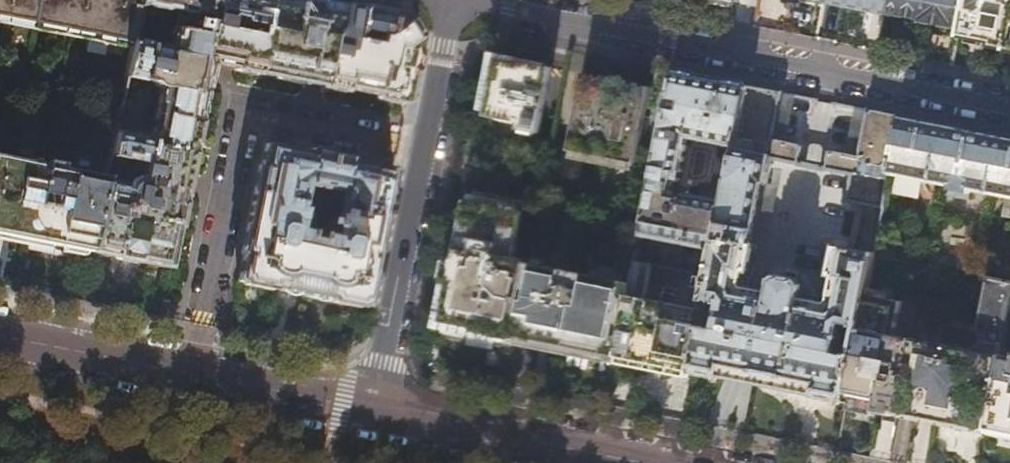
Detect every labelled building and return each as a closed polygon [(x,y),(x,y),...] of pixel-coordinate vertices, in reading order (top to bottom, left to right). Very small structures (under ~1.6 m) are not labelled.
[(131,42),(132,39),(138,6),(139,0),(0,0),(0,16),(131,42)] [(138,6),(165,12),(165,10),(202,18),(198,34),(169,29),(165,46),(132,39),(131,42),(124,78),(152,83),(158,89),(148,138),(114,132),(109,158),(145,165),(142,179),(140,179),(137,179),(134,179),(130,180),(127,182),(125,184),(124,186),(105,181),(91,252),(169,268),(178,227),(180,227),(182,213),(184,203),(183,203),(185,196),(186,196),(194,153),(193,153),(195,146),(196,146),(198,133),(201,122),(199,122),(206,87),(208,88),(213,64),(233,68),(235,71),(256,76),(259,75),(259,74),(273,76),(273,77),(275,80),(302,85),(306,84),(306,83),(313,84),(321,86),(321,88),(323,89),(343,93),(346,92),(347,91),(376,96),(376,98),(378,100),(401,105),(403,103),(403,101),(408,103),(421,40),(407,19),(313,0),(139,0),(138,6)] [(859,5),(888,11),(890,0),(831,0),(859,5)] [(888,11),(911,16),(925,18),(928,0),(890,0),(888,11)] [(925,18),(924,21),(944,25),(961,28),(966,0),(928,0),(925,18)] [(961,28),(961,31),(978,35),(992,37),(991,41),(1005,44),(1004,49),(1007,49),(1007,50),(1009,51),(1009,48),(1009,0),(966,0),(961,28)] [(538,132),(550,69),(534,66),(522,64),(518,66),(499,62),(494,85),(488,119),(514,124),(516,127),(538,132)] [(751,87),(676,72),(645,236),(719,250),(728,202),(688,194),(687,195),(686,195),(684,196),(684,197),(676,196),(678,185),(680,185),(681,185),(681,184),(682,184),(683,184),(683,183),(683,182),(692,139),(739,148),(751,87)] [(572,152),(638,165),(653,88),(641,86),(601,78),(588,75),(572,152)] [(801,160),(804,148),(801,144),(774,139),(783,93),(751,87),(739,148),(728,202),(719,250),(713,277),(711,287),(709,300),(724,303),(720,328),(704,325),(695,372),(723,378),(724,373),(762,381),(763,382),(766,383),(769,384),(772,385),(776,385),(779,385),(782,385),(783,385),(818,392),(817,396),(846,403),(847,402),(856,356),(840,352),(846,324),(861,328),(870,287),(876,254),(892,175),(904,116),(870,110),(861,156),(834,151),(831,153),(828,165),(812,162),(801,160)] [(904,116),(892,175),(1009,197),(1009,137),(904,116)] [(554,149),(555,145),(535,141),(534,145),(554,149)] [(244,254),(239,281),(301,294),(367,308),(394,170),(371,166),(372,164),(351,160),(351,157),(309,148),(308,151),(274,145),(274,146),(265,144),(261,166),(258,165),(241,254),(244,254)] [(10,236),(91,252),(105,181),(105,179),(61,169),(61,164),(47,161),(45,167),(0,157),(0,234),(10,236)] [(491,332),(517,337),(531,263),(517,261),(526,214),(525,213),(527,203),(474,193),(472,203),(471,203),(459,263),(446,324),(475,329),(491,332)] [(658,254),(642,250),(640,262),(656,265),(658,254)] [(947,257),(945,268),(971,273),(973,262),(947,257)] [(656,265),(640,262),(635,284),(621,357),(653,364),(695,372),(704,325),(707,311),(650,299),(656,265)] [(621,357),(635,284),(531,263),(517,337),(567,347),(621,357)] [(901,412),(940,420),(990,430),(1005,354),(1009,326),(1009,281),(991,277),(981,329),(984,329),(983,336),(984,341),(977,350),(917,338),(901,412)] [(883,290),(870,287),(861,328),(856,356),(847,402),(875,407),(901,412),(917,338),(897,334),(903,301),(881,296),(883,290)] [(707,311),(704,325),(720,328),(724,303),(709,300),(707,311)] [(840,352),(856,356),(861,328),(846,324),(840,352)] [(1005,354),(990,430),(1009,434),(1009,355),(1005,354)] [(923,462),(924,449),(972,451),(973,427),(929,425),(928,435),(914,435),(913,462),(923,462)]
